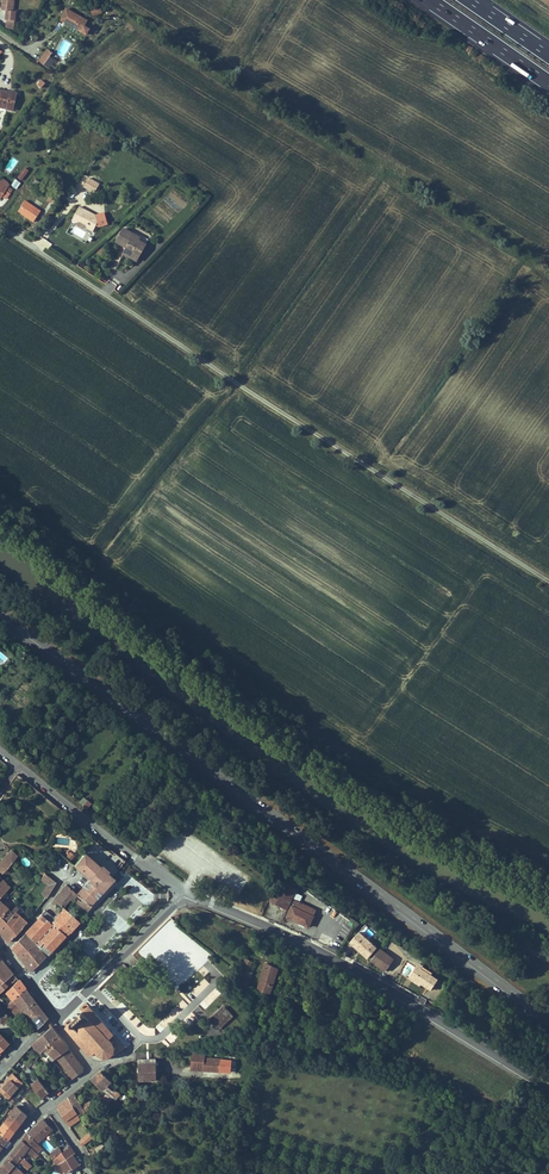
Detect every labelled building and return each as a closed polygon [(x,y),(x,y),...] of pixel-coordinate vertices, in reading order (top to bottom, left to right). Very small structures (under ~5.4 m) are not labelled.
[(3,4),(9,4),(8,14),(17,15),(18,5),(14,5),(15,0),(4,0),(3,4)] [(88,16),(67,4),(61,14),(82,26),(88,16)] [(5,29),(14,30),(15,22),(6,21),(5,29)] [(56,60),(50,57),(53,53),(46,49),(38,62),(50,69),(56,60)] [(36,85),(41,89),(46,83),(40,79),(36,85)] [(6,99),(5,102),(13,104),(18,86),(10,84),(10,85),(0,82),(0,97),(6,99)] [(17,178),(21,181),(29,171),(24,167),(17,178)] [(93,180),(97,183),(103,188),(109,180),(99,172),(93,180)] [(16,190),(20,182),(14,179),(10,186),(16,190)] [(11,187),(6,184),(2,190),(7,193),(11,187)] [(48,194),(54,199),(60,191),(54,186),(48,194)] [(42,205),(26,194),(19,205),(28,211),(35,216),(42,205)] [(100,210),(86,199),(76,212),(80,215),(84,214),(89,217),(89,222),(98,221),(100,217),(100,210)] [(139,253),(150,236),(143,232),(142,234),(126,225),(118,238),(124,241),(128,244),(134,247),(133,249),(139,253)] [(137,257),(139,253),(133,249),(134,247),(128,244),(125,249),(137,257)] [(8,657),(0,651),(0,658),(5,661),(8,657)] [(78,801),(87,808),(91,802),(83,795),(78,801)] [(93,801),(88,808),(92,811),(98,805),(97,804),(93,801)] [(70,861),(75,859),(72,850),(67,853),(70,861)] [(3,875),(19,858),(13,851),(0,862),(0,871),(3,875)] [(84,852),(79,859),(76,862),(75,864),(77,865),(91,877),(100,866),(84,852)] [(91,877),(78,892),(92,904),(104,890),(114,878),(100,866),(91,877)] [(45,871),(35,884),(38,887),(43,881),(46,884),(39,893),(44,897),(56,882),(45,871)] [(13,886),(2,876),(0,878),(0,899),(13,886)] [(54,898),(63,906),(65,908),(74,897),(80,901),(77,904),(88,913),(95,906),(92,904),(78,892),(67,883),(54,898)] [(0,899),(0,908),(17,890),(13,886),(0,899)] [(289,891),(275,886),(269,901),(283,906),(289,891)] [(0,908),(0,917),(11,906),(18,899),(22,894),(17,890),(0,908)] [(288,908),(294,893),(289,891),(283,906),(288,908)] [(315,907),(295,897),(291,906),(287,915),(298,921),(309,926),(315,915),(312,913),(315,907)] [(0,917),(0,931),(1,932),(9,942),(28,922),(11,906),(0,917)] [(46,909),(42,914),(68,936),(74,929),(81,921),(75,916),(65,908),(63,906),(54,916),(46,909)] [(78,913),(75,916),(81,921),(84,918),(78,913)] [(42,914),(24,932),(34,940),(40,946),(43,943),(54,951),(60,944),(68,936),(42,914)] [(106,914),(101,921),(104,924),(110,917),(106,914)] [(349,941),(367,958),(378,945),(360,929),(349,941)] [(15,949),(20,955),(34,940),(24,932),(12,944),(15,949)] [(34,940),(20,955),(31,969),(33,967),(35,965),(37,964),(38,962),(40,961),(42,959),(44,958),(46,956),(48,955),(49,954),(51,953),(54,951),(43,943),(40,946),(34,940)] [(380,951),(371,962),(385,974),(394,962),(380,951)] [(1,991),(0,990),(6,985),(7,986),(17,977),(8,966),(0,956),(0,992),(1,991)] [(267,960),(259,987),(270,993),(279,967),(267,960)] [(246,961),(243,969),(250,971),(252,963),(246,961)] [(415,981),(421,968),(422,965),(418,963),(409,981),(413,983),(415,981)] [(415,981),(422,984),(433,990),(439,977),(430,972),(432,970),(422,965),(421,968),(415,981)] [(253,972),(250,971),(243,969),(235,990),(254,995),(258,980),(251,977),(253,972)] [(7,990),(13,998),(26,987),(23,982),(20,979),(7,990)] [(26,987),(13,998),(6,1004),(13,1012),(17,1016),(24,1010),(37,1027),(46,1017),(40,1008),(33,998),(31,995),(26,987)] [(89,1006),(65,1025),(89,1055),(94,1051),(96,1054),(94,1056),(96,1057),(98,1055),(100,1058),(100,1060),(102,1061),(102,1058),(106,1059),(107,1060),(109,1059),(108,1057),(109,1056),(114,1056),(124,1047),(116,1038),(115,1038),(106,1027),(103,1023),(89,1006)] [(235,1020),(225,1008),(209,1022),(219,1034),(235,1020)] [(4,1025),(12,1035),(17,1031),(8,1021),(4,1025)] [(55,1030),(52,1025),(37,1040),(33,1044),(41,1053),(45,1050),(59,1035),(55,1030)] [(59,1035),(45,1050),(55,1059),(57,1058),(73,1079),(76,1076),(79,1074),(80,1073),(81,1071),(82,1071),(82,1070),(82,1069),(81,1068),(80,1066),(67,1047),(59,1035)] [(6,1050),(4,1048),(8,1044),(4,1038),(1,1040),(0,1039),(0,1055),(6,1050)] [(206,1051),(198,1051),(193,1056),(191,1067),(232,1071),(233,1060),(206,1056),(206,1051)] [(156,1062),(156,1058),(138,1058),(137,1080),(156,1080),(156,1065),(158,1065),(158,1062),(156,1062)] [(25,1070),(18,1063),(13,1067),(19,1073),(23,1070),(25,1071),(25,1070)] [(106,1095),(100,1102),(104,1107),(111,1101),(113,1103),(120,1097),(116,1093),(121,1089),(114,1082),(104,1072),(97,1078),(93,1081),(106,1095)] [(0,1088),(0,1092),(7,1099),(21,1084),(12,1075),(5,1082),(0,1088)] [(39,1079),(32,1085),(42,1097),(45,1094),(48,1091),(39,1079)] [(20,1095),(16,1091),(11,1095),(15,1099),(20,1095)] [(132,1096),(137,1102),(143,1096),(137,1091),(132,1096)] [(67,1100),(78,1117),(85,1112),(74,1094),(72,1096),(67,1100)] [(57,1108),(68,1125),(78,1117),(67,1100),(60,1105),(57,1108)] [(15,1106),(8,1115),(19,1125),(26,1116),(23,1114),(26,1110),(19,1104),(16,1108),(15,1106)] [(8,1115),(1,1123),(13,1133),(16,1129),(19,1125),(8,1115)] [(40,1125),(29,1134),(38,1144),(44,1140),(54,1132),(45,1121),(40,1125)] [(0,1125),(0,1136),(6,1141),(11,1136),(13,1133),(1,1123),(0,1125)] [(26,1137),(25,1139),(40,1156),(42,1153),(38,1149),(41,1147),(38,1144),(29,1134),(26,1137)] [(19,1145),(16,1149),(13,1153),(21,1162),(28,1170),(31,1165),(29,1162),(24,1157),(28,1152),(36,1160),(40,1156),(25,1139),(19,1145)] [(73,1153),(70,1146),(63,1151),(55,1157),(54,1158),(67,1173),(79,1164),(74,1157),(72,1154),(73,1153)] [(51,1153),(54,1158),(55,1157),(63,1151),(59,1147),(51,1153)] [(0,1168),(0,1173),(12,1173),(18,1166),(21,1162),(13,1153),(10,1156),(5,1163),(0,1168)] [(12,1173),(26,1173),(18,1166),(12,1173)]
